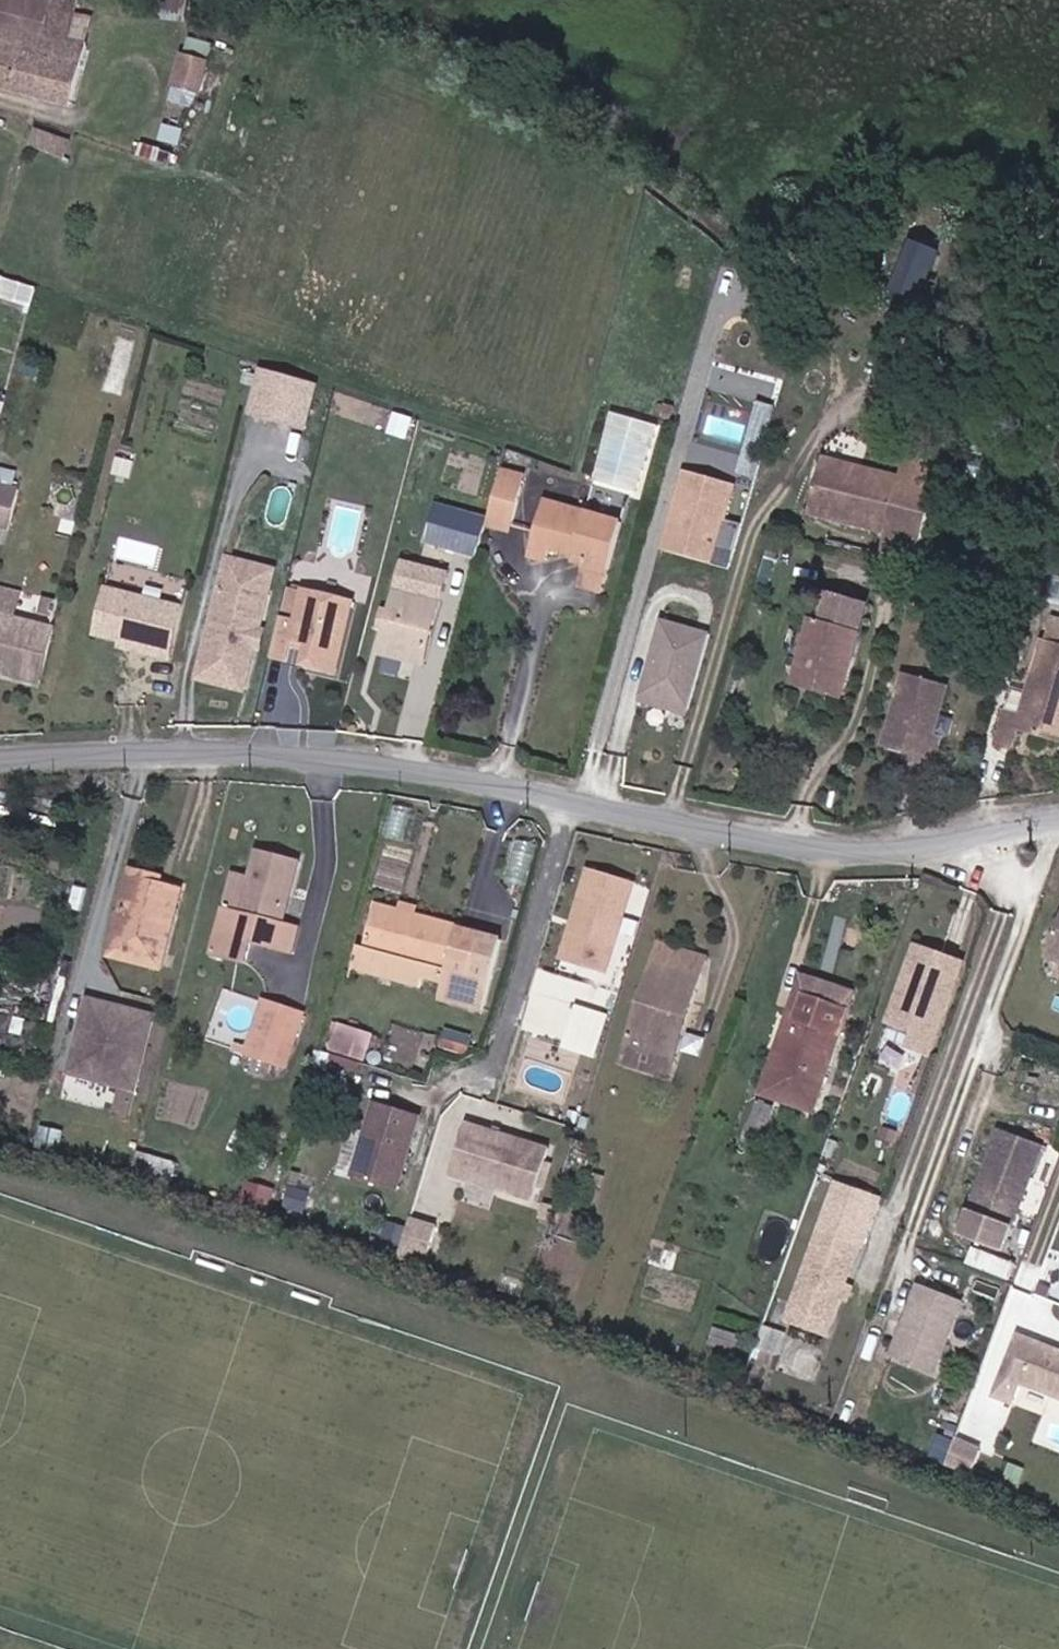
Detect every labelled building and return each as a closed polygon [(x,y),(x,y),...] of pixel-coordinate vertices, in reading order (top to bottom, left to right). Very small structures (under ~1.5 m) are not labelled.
[(86,44),(70,40),(76,14),(80,1),(76,0),(0,0),(0,84),(69,103),(86,44)] [(70,40),(86,44),(92,19),(76,14),(70,40)] [(184,35),(173,101),(201,105),(212,40),(184,35)] [(914,242),(898,294),(924,302),(940,250),(914,242)] [(317,384),(262,370),(251,414),(306,428),(317,384)] [(758,400),(752,437),(771,440),(777,403),(758,400)] [(610,413),(602,468),(649,475),(657,419),(610,413)] [(404,438),(411,420),(394,414),(388,432),(404,438)] [(914,566),(944,462),(906,452),(898,478),(857,466),(856,472),(826,464),(820,485),(815,483),(807,509),(884,530),(877,556),(914,566)] [(815,483),(820,485),(826,464),(856,472),(857,466),(822,457),(815,483)] [(524,474),(501,467),(499,473),(522,481),(524,474)] [(715,543),(733,483),(686,469),(663,546),(730,566),(735,548),(715,543)] [(522,481),(499,473),(486,520),(486,525),(509,532),(522,481)] [(8,526),(18,488),(0,483),(0,524),(8,526)] [(594,495),(592,509),(624,514),(626,500),(594,495)] [(604,583),(620,522),(544,500),(533,536),(530,552),(546,555),(547,550),(573,558),(585,560),(584,565),(582,577),(604,583)] [(423,543),(476,557),(486,525),(486,520),(433,505),(423,543)] [(735,543),(743,516),(729,511),(721,539),(735,543)] [(530,552),(528,559),(545,562),(546,555),(530,552)] [(226,577),(234,579),(239,561),(231,558),(226,577)] [(186,580),(118,560),(112,581),(180,600),(186,580)] [(239,561),(234,579),(271,589),(276,570),(239,561)] [(390,614),(387,630),(380,655),(423,665),(445,576),(403,565),(390,614)] [(200,678),(209,680),(234,579),(226,577),(200,678)] [(582,577),(579,587),(601,593),(604,583),(582,577)] [(234,579),(209,680),(246,689),(256,647),(254,641),(255,633),(261,630),(271,589),(234,579)] [(23,590),(0,584),(0,612),(16,616),(23,590)] [(302,666),(336,674),(354,600),(305,587),(297,619),(282,615),(271,658),(288,662),(292,646),(293,640),(308,644),(306,649),(302,666)] [(107,588),(95,633),(122,640),(154,649),(153,655),(171,660),(184,608),(107,588)] [(797,672),(843,686),(866,604),(828,593),(820,623),(812,621),(797,672)] [(8,667),(12,674),(39,681),(53,626),(16,616),(0,612),(0,665),(8,667)] [(379,630),(387,630),(390,614),(383,613),(379,630)] [(690,706),(711,631),(663,617),(640,698),(661,703),(661,706),(671,709),(673,701),(690,706)] [(993,741),(1011,746),(1016,728),(1058,741),(1058,619),(1052,617),(1045,638),(1042,638),(1019,714),(1002,710),(993,741)] [(256,647),(262,647),(266,631),(261,630),(255,633),(254,641),(256,647)] [(120,647),(153,655),(154,649),(122,640),(120,647)] [(293,640),(292,646),(306,649),(308,644),(293,640)] [(12,674),(8,667),(0,665),(0,671),(12,674)] [(797,672),(793,685),(839,698),(843,686),(797,672)] [(882,748),(904,754),(912,757),(910,764),(929,769),(939,736),(930,734),(944,686),(904,675),(882,748)] [(912,757),(904,754),(902,762),(910,764),(912,757)] [(277,922),(286,888),(290,888),(298,861),(255,849),(249,876),(232,873),(217,932),(254,942),(292,952),(298,928),(277,922)] [(129,869),(109,955),(160,968),(180,889),(160,883),(160,877),(129,869)] [(610,951),(629,884),(584,871),(557,962),(594,973),(599,957),(610,951)] [(400,910),(416,914),(419,906),(403,901),(400,910)] [(439,999),(477,1009),(496,939),(462,929),(463,927),(416,914),(400,910),(377,904),(364,948),(446,972),(443,984),(439,999)] [(1045,955),(1058,960),(1058,915),(1045,955)] [(248,963),(254,942),(217,932),(211,953),(248,963)] [(496,939),(477,1009),(482,1011),(501,941),(496,939)] [(653,959),(700,973),(705,957),(659,942),(653,959)] [(423,978),(443,984),(446,972),(364,948),(359,947),(352,969),(420,987),(423,978)] [(909,1031),(904,1048),(924,1054),(957,962),(909,947),(883,1022),(909,1031)] [(594,973),(602,975),(610,951),(599,957),(594,973)] [(667,1077),(700,973),(653,959),(620,1063),(667,1077)] [(835,1002),(840,987),(804,975),(790,1015),(798,1017),(807,992),(835,1002)] [(855,993),(840,987),(835,1002),(807,992),(798,1017),(790,1015),(778,1047),(788,1050),(777,1083),(818,1099),(831,1064),(824,1062),(835,1031),(842,1033),(855,993)] [(301,1013),(262,999),(245,1053),(284,1065),(301,1013)] [(87,1000),(85,1011),(114,1018),(117,1008),(87,1000)] [(134,1089),(152,1017),(117,1008),(114,1018),(85,1011),(69,1073),(119,1085),(134,1089)] [(594,1057),(605,1020),(574,1010),(562,1047),(594,1057)] [(340,1020),(333,1047),(369,1058),(377,1031),(340,1020)] [(831,1064),(842,1033),(835,1031),(824,1062),(831,1064)] [(788,1050),(778,1047),(767,1081),(777,1083),(788,1050)] [(777,1083),(767,1081),(763,1094),(814,1111),(818,1099),(777,1083)] [(127,1115),(134,1089),(119,1085),(112,1111),(127,1115)] [(757,1098),(743,1140),(760,1146),(774,1105),(757,1098)] [(417,1115),(374,1101),(351,1177),(394,1190),(417,1115)] [(448,1175),(488,1187),(503,1135),(464,1123),(448,1175)] [(1041,1143),(1001,1129),(962,1236),(1001,1251),(1041,1143)] [(503,1135),(488,1187),(532,1200),(547,1148),(503,1135)] [(157,1174),(162,1156),(138,1150),(133,1168),(157,1174)] [(162,1156),(157,1174),(172,1177),(176,1160),(162,1156)] [(881,1195),(835,1179),(792,1302),(833,1316),(842,1293),(846,1279),(858,1244),(864,1245),(881,1195)] [(272,1208),(278,1190),(249,1181),(243,1199),(272,1208)] [(409,1219),(397,1257),(408,1262),(423,1267),(435,1227),(409,1219)] [(396,1256),(404,1230),(386,1224),(378,1249),(396,1256)] [(968,1262),(1008,1277),(1013,1264),(973,1248),(968,1262)] [(852,1281),(846,1279),(842,1293),(848,1295),(852,1281)] [(917,1284),(890,1356),(933,1372),(961,1300),(917,1284)] [(833,1316),(792,1302),(787,1318),(828,1332),(833,1316)] [(767,1325),(759,1344),(773,1350),(781,1329),(767,1325)] [(709,1341),(734,1350),(739,1335),(714,1326),(709,1341)] [(1017,1332),(993,1395),(1013,1403),(1022,1380),(1058,1394),(1058,1347),(1017,1332)] [(972,1474),(982,1444),(957,1435),(947,1465),(972,1474)]
